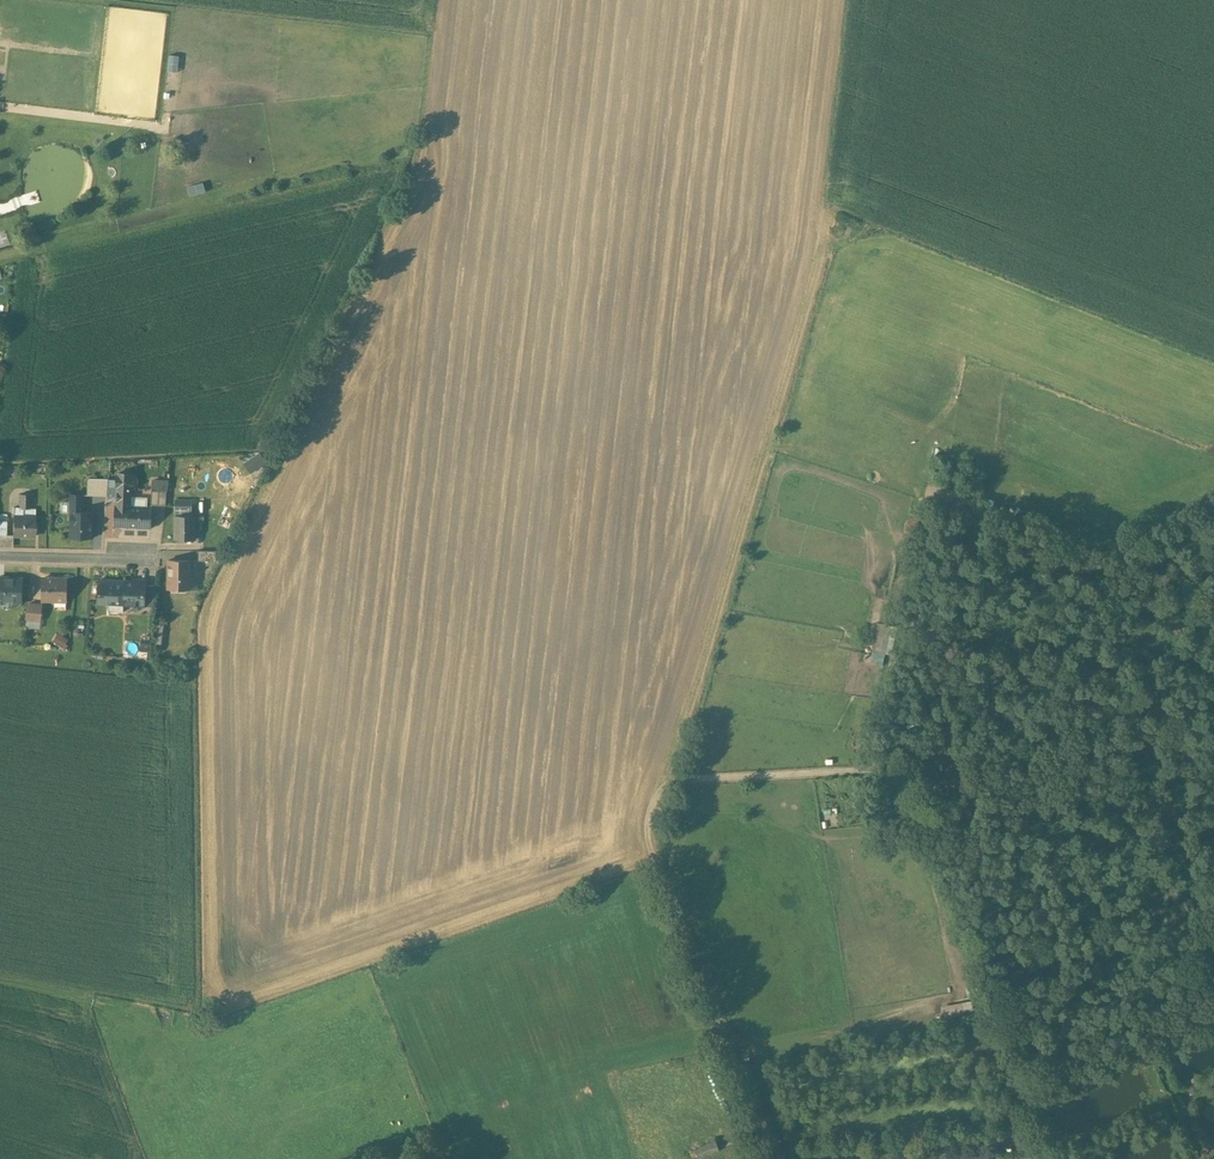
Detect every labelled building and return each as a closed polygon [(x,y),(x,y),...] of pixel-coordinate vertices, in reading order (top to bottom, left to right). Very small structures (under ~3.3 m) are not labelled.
[(167,70),(177,71),(178,55),(169,54),(167,70)] [(186,185),(188,195),(204,192),(202,182),(186,185)] [(20,196),(23,206),(40,200),(37,191),(20,196)] [(259,453),(243,462),(249,473),(265,463),(259,453)] [(148,507),(127,506),(128,487),(130,487),(133,484),(133,478),(130,474),(128,474),(128,473),(115,472),(115,474),(114,474),(114,486),(115,486),(114,505),(113,505),(112,524),(135,525),(135,526),(147,527),(148,527),(148,507)] [(105,478),(85,478),(85,495),(104,495),(105,478)] [(166,491),(152,490),(151,504),(165,504),(166,491)] [(33,508),(27,508),(28,494),(18,494),(18,507),(14,507),(14,515),(12,515),(11,535),(33,536),(33,508)] [(82,511),(82,494),(67,494),(67,512),(69,512),(68,526),(68,532),(69,537),(89,537),(90,511),(82,511)] [(192,499),(175,499),(175,509),(192,509),(192,499)] [(192,509),(175,509),(175,515),(175,538),(195,538),(195,515),(192,515),(192,509)] [(215,554),(196,552),(196,563),(215,564),(215,554)] [(190,561),(168,561),(168,590),(190,590),(190,561)] [(0,578),(0,601),(21,602),(21,578),(0,578)] [(66,579),(41,578),(41,600),(66,601),(66,579)] [(132,581),(124,581),(123,603),(143,604),(144,584),(144,579),(132,579),(132,581)] [(113,584),(99,583),(99,580),(98,580),(97,602),(123,603),(124,581),(113,580),(113,584)] [(155,584),(144,584),(143,604),(143,605),(153,606),(155,584)] [(41,605),(26,603),(25,619),(40,620),(41,605)] [(57,631),(52,641),(63,647),(68,638),(57,631)] [(926,718),(914,719),(915,731),(927,730),(926,718)] [(988,775),(977,771),(974,779),(985,784),(988,775)] [(958,796),(956,809),(962,810),(964,797),(958,796)] [(964,1006),(942,1010),(944,1018),(966,1014),(964,1006)] [(729,1154),(724,1141),(700,1149),(704,1158),(713,1158),(729,1154)]
